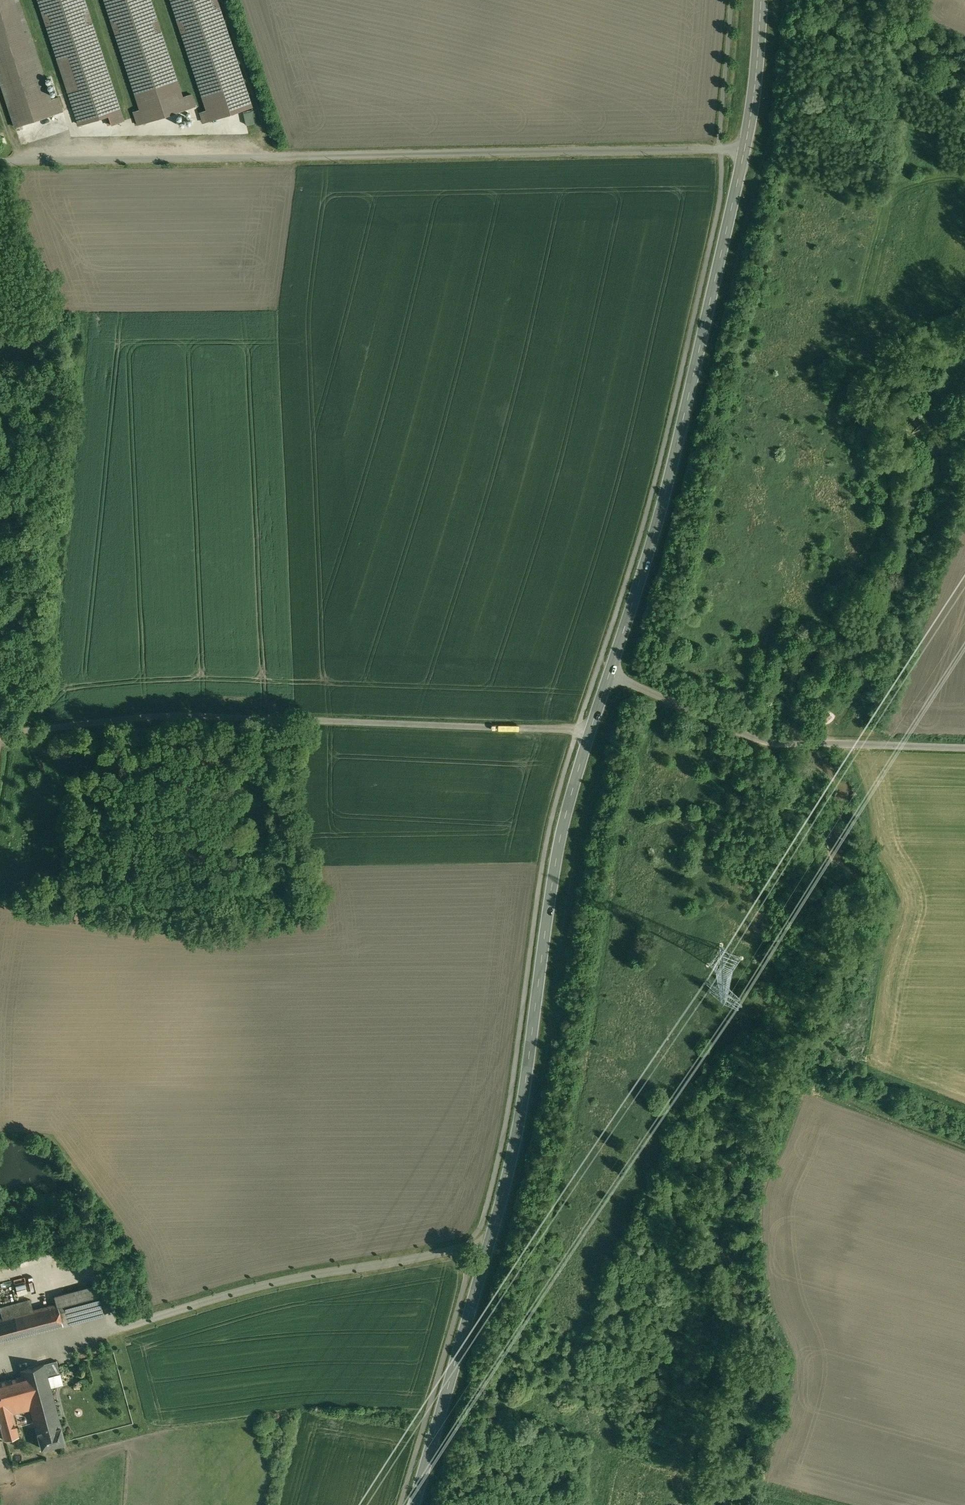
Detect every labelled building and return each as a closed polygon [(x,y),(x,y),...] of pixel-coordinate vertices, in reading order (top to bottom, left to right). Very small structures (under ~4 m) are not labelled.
[(19,0),(0,0),(0,80),(15,127),(63,111),(59,97),(51,99),(19,0)] [(85,0),(39,0),(80,125),(109,115),(112,124),(124,120),(85,0)] [(141,109),(134,112),(138,125),(196,106),(193,94),(183,97),(151,0),(106,0),(141,109)] [(218,0),(172,0),(208,110),(200,112),(204,122),(252,106),(218,0)] [(250,125),(260,123),(257,110),(247,112),(250,125)] [(96,1285),(54,1296),(56,1304),(57,1304),(62,1325),(104,1314),(96,1285)] [(0,1319),(0,1342),(62,1325),(57,1304),(56,1304),(0,1319)] [(60,1373),(56,1360),(44,1364),(47,1377),(60,1373)] [(44,1364),(21,1370),(22,1376),(31,1408),(42,1448),(65,1442),(50,1386),(63,1383),(60,1373),(47,1377),(44,1364)] [(0,1382),(0,1422),(0,1423),(0,1425),(1,1424),(5,1440),(19,1436),(13,1413),(31,1408),(22,1376),(0,1382)]
